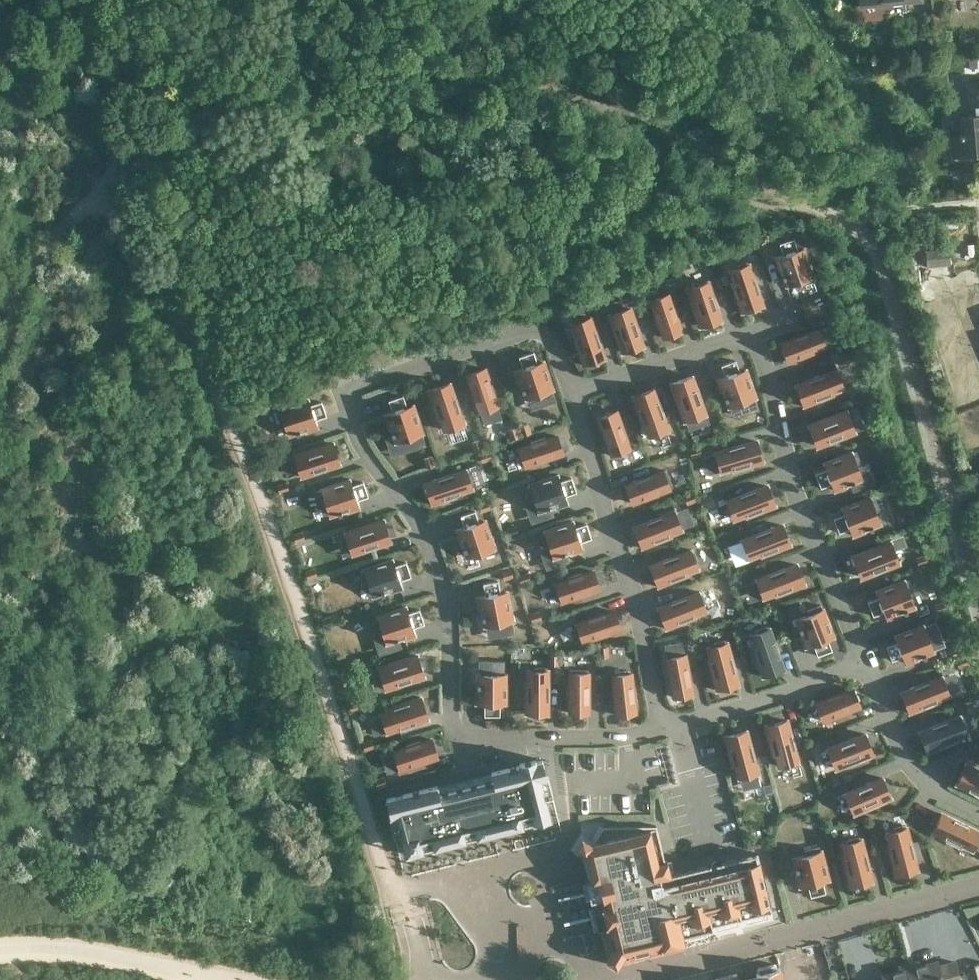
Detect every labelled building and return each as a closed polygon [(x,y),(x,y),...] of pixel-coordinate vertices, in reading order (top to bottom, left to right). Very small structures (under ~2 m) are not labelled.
[(950,135),(952,155),(978,152),(978,78),(968,79),(971,115),(960,116),(961,134),(950,135)] [(757,241),(760,251),(767,249),(764,239),(757,241)] [(774,260),(778,270),(780,269),(785,285),(795,281),(797,286),(808,281),(797,252),(792,254),(788,243),(777,247),(781,258),(774,260)] [(924,265),(948,264),(947,246),(923,247),(924,265)] [(761,304),(747,260),(735,264),(736,267),(730,269),(734,281),(731,282),(740,311),(761,304)] [(707,280),(687,287),(699,325),(720,318),(707,280)] [(629,296),(637,294),(634,284),(626,287),(629,296)] [(663,336),(681,330),(668,292),(650,298),(655,312),(652,313),(657,327),(660,326),(663,336)] [(590,309),(598,307),(595,297),(587,300),(590,309)] [(642,344),(629,306),(609,312),(622,350),(642,344)] [(603,356),(588,313),(576,317),(577,320),(572,322),(576,334),(572,335),(582,364),(603,356)] [(812,353),(811,351),(824,345),(818,328),(780,343),(787,360),(797,356),(798,359),(812,353)] [(553,393),(542,360),(537,362),(533,350),(518,355),(522,367),(515,370),(518,380),(520,380),(522,386),(520,386),(522,390),(523,389),(526,396),(537,393),(538,397),(553,393)] [(849,361),(846,353),(837,356),(840,364),(849,361)] [(725,394),(723,395),(724,398),(726,398),(728,405),(739,401),(741,406),(755,401),(744,369),(739,371),(735,359),(720,364),(724,376),(717,378),(721,389),(722,388),(725,394)] [(497,407),(484,367),(466,373),(470,384),(468,385),(472,400),(475,399),(480,413),(497,407)] [(830,391),(842,386),(840,381),(843,380),(838,368),(795,384),(803,405),(831,394),(830,391)] [(704,412),(691,374),(671,381),(684,419),(704,412)] [(463,426),(448,382),(427,389),(437,418),(440,416),(445,429),(450,427),(451,430),(463,426)] [(667,431),(652,388),(631,395),(641,423),(645,422),(649,435),(654,433),(655,435),(667,431)] [(388,399),(392,411),(385,413),(388,424),(390,423),(392,429),(390,430),(391,433),(393,433),(396,440),(407,437),(408,441),(423,436),(412,404),(406,406),(403,394),(388,399)] [(305,427),(305,429),(316,426),(313,419),(325,415),(320,400),(309,404),(307,398),(275,409),(279,423),(284,422),(288,433),(295,431),(296,432),(299,431),(299,429),(305,427)] [(601,426),(599,427),(604,441),(606,440),(611,454),(614,453),(615,455),(627,451),(626,448),(629,447),(615,410),(598,416),(601,426)] [(808,424),(816,444),(853,430),(846,410),(808,424)] [(527,422),(519,425),(522,434),(530,431),(527,422)] [(868,436),(877,432),(874,425),(865,428),(868,436)] [(519,435),(516,426),(508,429),(511,438),(519,435)] [(530,443),(515,448),(521,465),(562,452),(556,434),(544,438),(544,436),(529,440),(530,443)] [(471,441),(474,451),(482,448),(479,438),(471,441)] [(732,466),(733,469),(762,461),(756,440),(712,452),(715,465),(718,464),(720,469),(732,466)] [(294,454),(300,474),(338,461),(332,441),(294,454)] [(688,448),(691,456),(700,453),(698,445),(688,448)] [(488,449),(478,452),(481,461),(491,458),(488,449)] [(850,483),(854,481),(853,480),(860,477),(856,466),(861,464),(855,450),(824,462),(826,468),(814,472),(820,486),(831,482),(834,489),(844,485),(844,483),(849,481),(850,483)] [(459,494),(458,490),(471,486),(469,481),(472,480),(468,468),(424,482),(431,504),(459,494)] [(625,484),(632,502),(643,497),(644,500),(658,494),(657,492),(672,486),(665,469),(625,484)] [(534,498),(538,509),(545,507),(545,508),(549,507),(549,506),(555,504),(555,505),(566,502),(563,495),(575,491),(570,476),(558,480),(557,474),(524,485),(529,500),(534,498)] [(355,499),(367,495),(362,480),(350,484),(349,479),(316,489),(321,504),(326,502),(329,513),(337,511),(337,513),(341,512),(340,510),(346,508),(347,510),(357,506),(355,499)] [(290,488),(288,480),(279,483),(281,491),(290,488)] [(890,493),(899,489),(896,481),(887,485),(890,493)] [(728,513),(731,512),(733,517),(745,512),(746,516),(774,505),(766,484),(724,501),(728,513)] [(689,492),(680,496),(683,504),(692,500),(689,492)] [(698,499),(701,506),(710,503),(707,495),(698,499)] [(838,531),(850,527),(852,534),(863,530),(862,528),(868,526),(868,528),(872,526),(871,524),(879,522),(874,511),(879,509),(874,495),(842,507),(844,512),(832,517),(838,531)] [(480,510),(490,507),(487,499),(478,503),(480,510)] [(478,521),(474,510),(459,514),(463,526),(456,529),(460,539),(461,539),(463,544),(462,545),(463,549),(464,548),(467,555),(478,552),(480,557),(494,552),(483,519),(478,521)] [(642,547),(669,536),(668,533),(680,528),(674,510),(634,526),(642,547)] [(345,531),(351,551),(389,539),(383,519),(345,531)] [(578,541),(590,537),(585,522),(574,526),(572,521),(539,531),(544,546),(549,544),(553,555),(560,553),(560,555),(564,553),(564,552),(570,550),(570,552),(581,548),(578,541)] [(789,544),(781,523),(739,540),(743,552),(746,551),(748,556),(760,551),(762,555),(789,544)] [(514,524),(505,527),(506,529),(508,535),(517,532),(514,524)] [(304,538),(301,530),(292,533),(295,541),(304,538)] [(908,537),(911,545),(920,542),(917,534),(908,537)] [(852,555),(860,575),(897,560),(889,541),(852,555)] [(686,575),(684,571),(696,566),(694,561),(697,560),(692,548),(650,565),(658,586),(686,575)] [(924,553),(915,557),(918,565),(927,561),(924,553)] [(389,588),(390,590),(400,586),(398,579),(410,575),(405,561),(393,565),(391,559),(359,570),(364,584),(368,583),(372,594),(379,591),(380,593),(384,592),(383,590),(389,588)] [(804,559),(754,578),(758,589),(761,588),(762,593),(775,589),(776,591),(811,578),(804,559)] [(313,567),(304,570),(307,578),(316,575),(313,567)] [(501,570),(503,578),(513,576),(511,568),(501,570)] [(598,587),(593,570),(581,574),(580,571),(566,576),(567,578),(552,583),(558,601),(598,587)] [(527,571),(518,574),(521,582),(530,579),(527,571)] [(884,610),(886,617),(897,613),(896,611),(902,609),(903,611),(906,609),(906,608),(913,605),(909,594),(913,592),(908,578),(876,590),(878,595),(867,600),(872,614),(884,610)] [(482,582),(484,595),(477,596),(479,607),(481,607),(482,613),(480,613),(481,617),(483,617),(484,624),(496,622),(497,627),(512,624),(505,591),(499,592),(497,580),(482,582)] [(705,602),(701,590),(658,607),(666,628),(694,617),(692,613),(694,613),(705,608),(703,603),(705,602)] [(942,600),(933,604),(936,612),(945,608),(942,600)] [(816,654),(831,649),(826,637),(832,635),(820,603),(805,609),(807,614),(796,618),(799,625),(797,625),(799,629),(800,628),(803,634),(801,635),(805,645),(812,643),(816,654)] [(405,606),(372,617),(377,631),(382,630),(385,641),(393,638),(393,640),(397,639),(397,637),(402,635),(403,637),(414,634),(411,626),(423,623),(418,608),(407,612),(405,606)] [(540,618),(538,610),(528,613),(531,621),(540,618)] [(573,623),(579,641),(593,636),(594,638),(608,634),(608,631),(619,627),(613,610),(573,623)] [(332,623),(329,615),(320,618),(323,626),(332,623)] [(897,640),(885,645),(891,659),(902,655),(905,662),(916,658),(915,656),(921,654),(921,655),(925,654),(924,652),(932,650),(927,639),(932,637),(927,623),(895,635),(897,640)] [(782,668),(767,625),(755,629),(756,631),(750,633),(755,646),(751,647),(761,675),(782,668)] [(711,659),(707,660),(715,689),(737,683),(725,639),(713,642),(713,644),(708,646),(711,659)] [(959,644),(950,647),(953,655),(962,651),(959,644)] [(608,655),(607,645),(598,646),(599,656),(608,655)] [(665,654),(668,669),(665,670),(668,684),(671,684),(673,696),(691,692),(683,650),(665,654)] [(416,654),(378,666),(385,686),(423,674),(416,654)] [(966,663),(963,655),(954,658),(957,666),(966,663)] [(557,656),(549,656),(549,666),(557,666),(557,656)] [(504,668),(489,668),(489,673),(478,673),(478,681),(476,681),(476,684),(478,684),(477,691),(476,691),(476,702),(483,702),(483,714),(499,714),(499,702),(504,702),(504,668)] [(587,668),(569,669),(569,684),(566,684),(566,699),(569,699),(569,711),(587,711),(587,668)] [(528,712),(546,712),(546,669),(528,669),(528,684),(525,684),(525,699),(528,699),(528,712)] [(631,686),(630,671),(627,672),(627,669),(614,670),(614,673),(612,673),(616,713),(634,711),(633,701),(636,701),(634,686),(631,686)] [(937,701),(935,697),(948,693),(945,687),(948,686),(943,675),(901,691),(909,712),(937,701)] [(850,711),(849,708),(859,705),(852,688),(815,702),(821,719),(835,714),(836,716),(850,711)] [(382,718),(379,719),(383,731),(427,717),(420,696),(392,705),(393,708),(380,713),(382,718)] [(348,701),(351,709),(360,706),(357,698),(348,701)] [(955,740),(953,737),(965,732),(963,727),(966,726),(961,714),(919,730),(927,751),(955,740)] [(785,719),(764,724),(772,753),(776,752),(779,765),(785,763),(785,766),(798,763),(785,719)] [(745,729),(723,735),(731,764),(735,763),(738,776),(744,774),(745,777),(757,773),(745,729)] [(864,732),(827,747),(834,766),(872,752),(864,732)] [(364,749),(373,746),(371,738),(361,741),(364,749)] [(431,738),(419,742),(418,739),(404,744),(405,746),(390,751),(396,769),(437,755),(431,738)] [(810,750),(819,747),(816,739),(807,742),(810,750)] [(550,817),(540,777),(547,775),(547,774),(545,774),(541,758),(535,759),(535,758),(518,762),(518,764),(490,771),(492,779),(438,792),(436,784),(385,797),(389,813),(387,814),(388,815),(395,813),(405,853),(433,846),(510,827),(550,817)] [(965,762),(956,782),(978,793),(978,768),(965,762)] [(383,775),(374,778),(376,786),(385,783),(383,775)] [(853,811),(890,795),(881,776),(844,792),(853,811)] [(976,844),(978,838),(978,831),(941,812),(931,832),(958,845),(960,842),(971,848),(974,842),(976,844)] [(890,843),(887,844),(894,873),(916,868),(904,823),(892,826),(893,829),(887,831),(890,843)] [(756,851),(720,860),(719,865),(716,867),(711,866),(709,863),(669,872),(666,859),(663,859),(655,824),(602,825),(591,842),(581,835),(575,846),(585,852),(591,879),(598,879),(603,897),(600,901),(612,948),(605,958),(615,965),(621,955),(683,940),(682,936),(710,929),(710,930),(712,929),(711,925),(739,918),(741,918),(741,917),(769,911),(770,911),(770,910),(756,851)] [(871,880),(859,835),(847,838),(848,841),(842,842),(845,855),(842,856),(849,885),(871,880)] [(821,879),(827,878),(819,845),(804,849),(805,853),(794,856),(796,864),(794,864),(795,868),(797,867),(798,874),(796,874),(799,885),(806,883),(809,895),(824,891),(821,879)] [(953,961),(938,965),(936,960),(909,967),(912,979),(958,979),(953,961)] [(747,978),(747,979),(782,979),(778,966),(775,967),(774,962),(757,967),(758,971),(755,972),(756,976),(747,978)] [(909,967),(881,975),(882,979),(879,979),(912,979),(909,967)] [(713,978),(714,979),(737,979),(735,972),(713,978)]
